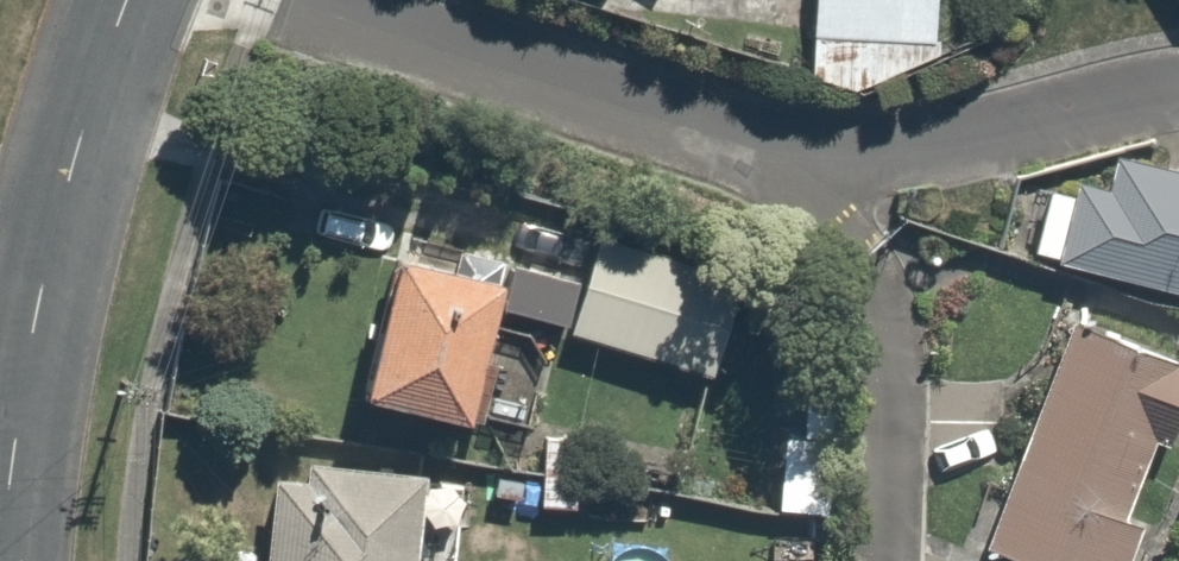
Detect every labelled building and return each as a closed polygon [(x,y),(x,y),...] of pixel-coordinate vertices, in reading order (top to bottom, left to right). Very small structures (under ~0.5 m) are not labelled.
[(798,77),(856,87),(938,49),(941,0),(802,0),(798,77)] [(1161,143),(1066,181),(1001,172),(990,247),(991,248),(1178,299),(1178,148),(1161,143)] [(577,220),(549,328),(702,368),(730,260),(577,220)] [(455,417),(493,249),(440,237),(435,259),(365,243),(332,390),(455,417)] [(1139,523),(1123,518),(1152,438),(1168,444),(1178,411),(1178,357),(1071,320),(983,543),(1028,560),(1125,560),(1139,523)] [(588,428),(524,423),(518,506),(582,510),(588,428)] [(808,426),(761,424),(757,508),(804,510),(808,426)] [(467,485),(411,477),(258,454),(242,560),(456,560),(467,485)]
